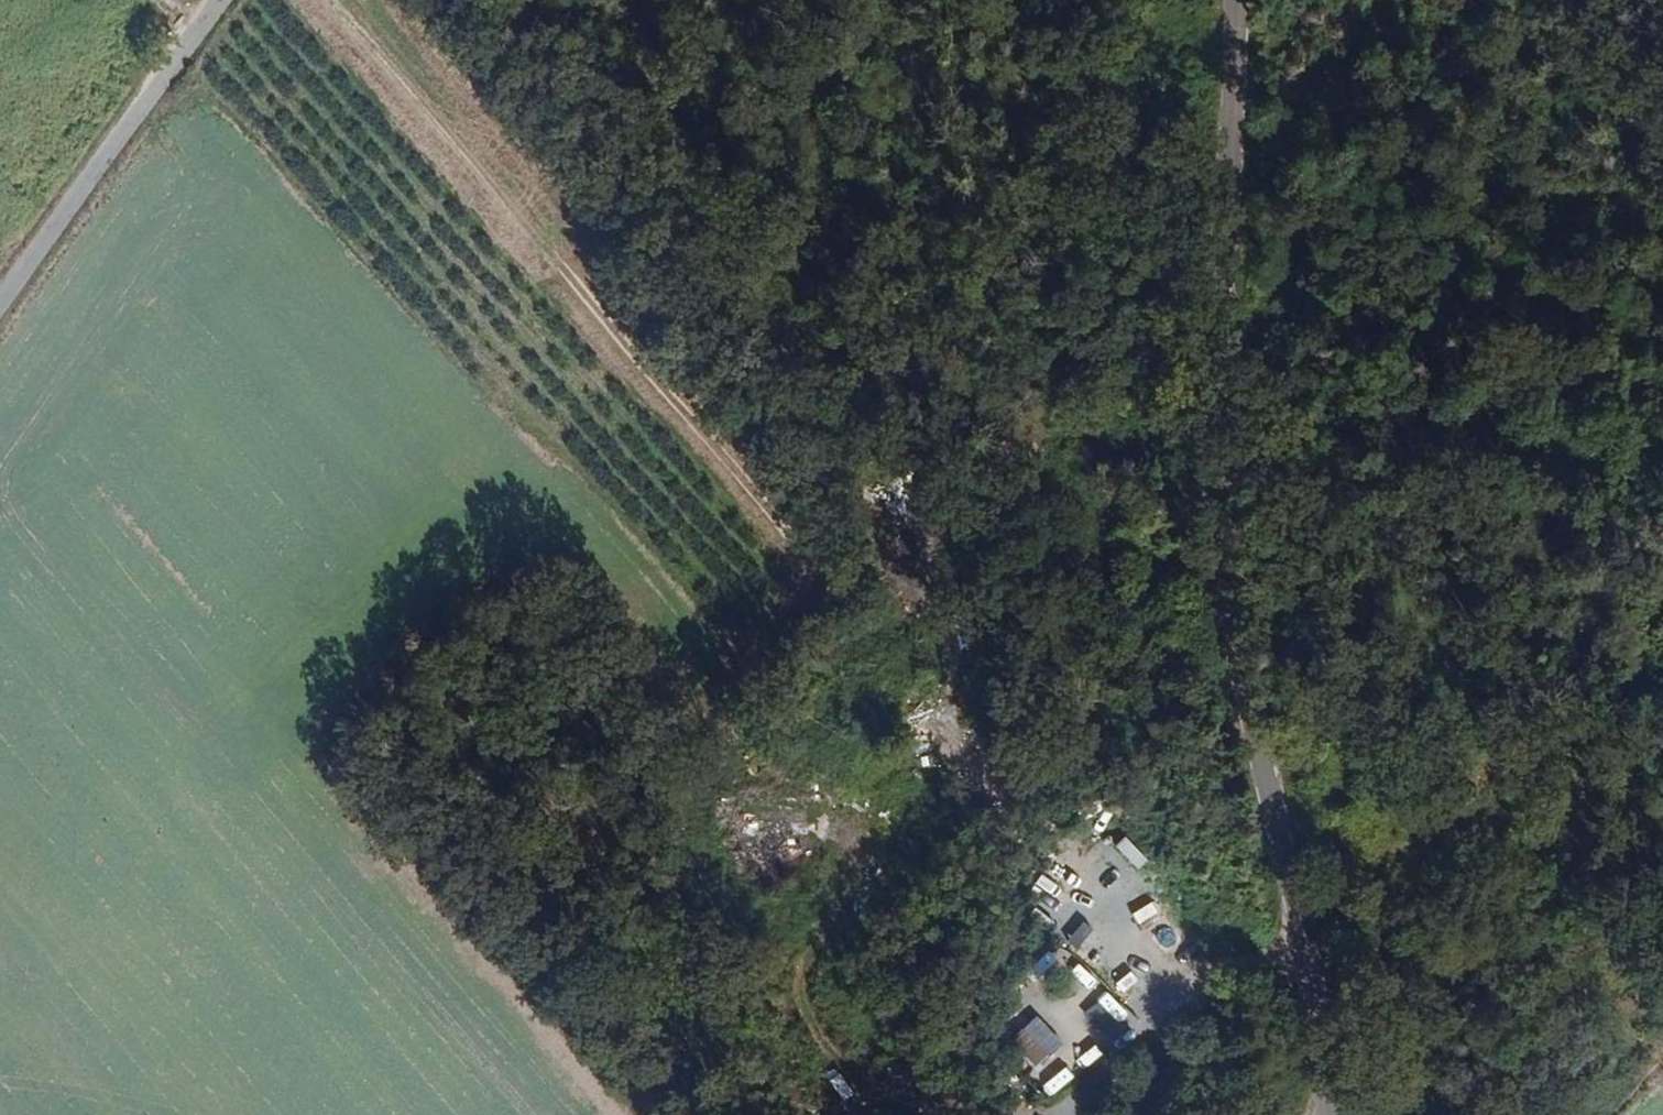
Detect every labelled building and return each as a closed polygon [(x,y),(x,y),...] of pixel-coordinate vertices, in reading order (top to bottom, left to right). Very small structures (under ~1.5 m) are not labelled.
[(1121,848),(1115,860),(1144,874),(1150,861),(1121,848)] [(1159,908),(1147,915),(1159,937),(1171,931),(1159,908)] [(1077,919),(1051,947),(1065,959),(1090,931),(1077,919)] [(1102,953),(1092,964),(1118,990),(1129,979),(1102,953)] [(1036,1018),(1013,1044),(1040,1067),(1063,1041),(1036,1018)]
